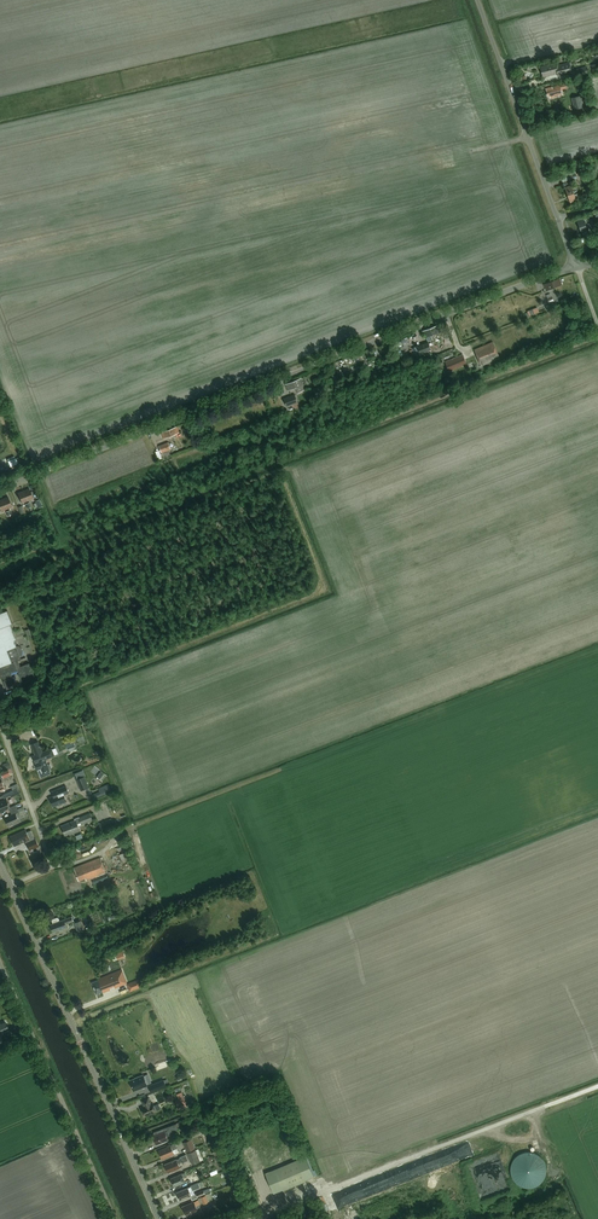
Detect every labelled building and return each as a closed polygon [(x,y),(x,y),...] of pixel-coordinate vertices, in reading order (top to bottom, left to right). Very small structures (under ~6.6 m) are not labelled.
[(557,63),(540,68),(541,70),(543,78),(557,74),(558,77),(572,73),(569,63),(557,66),(557,63)] [(586,67),(576,70),(578,77),(588,74),(586,67)] [(552,87),(546,89),(547,96),(549,96),(550,98),(562,95),(561,91),(570,88),(569,84),(552,88),(552,87)] [(571,98),(574,110),(584,107),(581,96),(571,98)] [(570,204),(577,201),(571,186),(565,188),(570,204)] [(582,236),(588,233),(583,218),(576,220),(582,236)] [(546,291),(562,285),(559,279),(544,285),(546,291)] [(540,312),(538,308),(528,312),(529,316),(540,312)] [(438,326),(422,332),(424,338),(426,337),(428,342),(432,340),(431,336),(440,332),(438,326)] [(428,342),(417,347),(420,354),(431,350),(428,342)] [(481,366),(500,359),(493,342),(474,350),(481,366)] [(464,366),(467,365),(463,355),(445,362),(449,370),(450,370),(451,371),(463,366),(464,366)] [(305,390),(301,379),(285,385),(288,391),(296,388),(297,393),(305,390)] [(286,407),(297,403),(294,395),(283,400),(286,407)] [(164,439),(179,433),(177,427),(161,433),(164,439)] [(161,453),(170,450),(168,443),(159,447),(161,453)] [(29,489),(23,491),(27,501),(33,499),(29,489)] [(23,491),(18,493),(21,503),(27,501),(23,491)] [(8,497),(2,499),(6,509),(12,507),(8,497)] [(2,677),(4,681),(3,681),(7,690),(16,686),(13,677),(12,677),(11,674),(18,671),(20,678),(24,676),(24,677),(33,673),(29,664),(21,667),(18,661),(21,660),(19,656),(20,656),(22,656),(21,651),(20,649),(16,647),(15,648),(13,642),(15,641),(9,625),(11,625),(6,611),(0,614),(0,678),(2,677)] [(75,746),(73,739),(65,742),(67,749),(75,746)] [(38,742),(31,745),(36,756),(33,757),(38,770),(41,778),(51,774),(45,760),(54,756),(52,749),(42,753),(38,742)] [(103,781),(107,776),(102,771),(97,777),(103,781)] [(89,787),(84,777),(76,780),(81,791),(89,787)] [(94,799),(105,795),(112,792),(109,785),(98,789),(100,792),(92,796),(94,799)] [(60,794),(50,798),(53,807),(58,805),(59,806),(62,805),(62,804),(67,802),(64,795),(69,793),(66,787),(59,789),(60,794)] [(17,809),(16,805),(10,808),(7,800),(0,803),(0,812),(9,808),(10,812),(17,809)] [(17,809),(10,812),(12,815),(5,818),(8,826),(19,822),(16,814),(19,812),(17,809)] [(76,821),(61,826),(65,836),(72,833),(73,834),(80,831),(78,826),(93,820),(90,814),(79,818),(75,819),(76,821)] [(101,832),(114,826),(111,819),(98,824),(101,832)] [(26,830),(10,837),(14,846),(25,841),(29,851),(39,846),(36,839),(35,839),(31,831),(27,833),(26,830)] [(128,852),(121,854),(124,863),(131,861),(128,852)] [(94,884),(108,879),(100,858),(74,868),(79,881),(85,879),(86,881),(92,879),(94,884)] [(75,916),(72,917),(64,920),(60,921),(59,919),(57,918),(52,920),(53,924),(50,925),(53,933),(67,928),(66,925),(74,922),(74,921),(76,920),(75,916)] [(85,930),(81,921),(74,924),(78,932),(85,930)] [(124,957),(122,951),(115,954),(118,960),(124,957)] [(127,984),(122,970),(98,979),(103,993),(111,990),(110,988),(114,987),(115,989),(127,984)] [(139,981),(128,986),(130,991),(141,986),(140,982),(139,981)] [(3,1034),(2,1032),(9,1029),(6,1022),(1,1024),(1,1023),(0,1023),(0,1036),(3,1034)] [(133,1091),(144,1087),(147,1085),(143,1075),(135,1078),(135,1080),(130,1081),(133,1091)] [(164,1080),(148,1086),(151,1093),(167,1087),(166,1086),(169,1085),(167,1079),(164,1080)] [(177,1095),(179,1099),(175,1100),(178,1107),(186,1103),(184,1097),(182,1092),(177,1095)] [(149,1098),(142,1101),(143,1105),(144,1105),(145,1107),(142,1108),(145,1116),(156,1112),(153,1103),(151,1104),(149,1098)] [(157,1145),(168,1140),(166,1136),(169,1135),(169,1134),(179,1130),(176,1124),(152,1133),(157,1145)] [(203,1133),(206,1142),(214,1139),(211,1130),(203,1133)] [(187,1153),(196,1149),(192,1140),(183,1143),(187,1153)] [(167,1146),(168,1147),(159,1150),(163,1159),(174,1154),(173,1150),(177,1148),(175,1144),(171,1146),(170,1145),(167,1146)] [(192,1165),(200,1162),(200,1161),(202,1160),(198,1149),(188,1153),(192,1165)] [(188,1161),(186,1155),(180,1157),(180,1158),(177,1160),(176,1160),(165,1165),(168,1173),(169,1173),(180,1168),(178,1164),(182,1162),(182,1163),(188,1161)] [(527,1186),(530,1186),(534,1186),(537,1184),(540,1182),(541,1181),(543,1179),(544,1176),(545,1172),(545,1169),(544,1166),(543,1163),(541,1160),(540,1159),(538,1157),(535,1155),(531,1155),(528,1155),(525,1155),(522,1156),(520,1157),(518,1159),(516,1162),(514,1165),(513,1168),(513,1172),(514,1175),(515,1178),(516,1179),(518,1182),(521,1184),(524,1185),(527,1186)] [(305,1182),(305,1180),(317,1175),(315,1170),(313,1171),(307,1156),(296,1161),(274,1171),(266,1175),(274,1193),(282,1190),(284,1193),(294,1189),(294,1187),(305,1182)] [(429,1198),(418,1164),(360,1183),(359,1182),(353,1184),(354,1187),(347,1190),(352,1203),(335,1208),(339,1218),(364,1218),(429,1198)] [(182,1174),(171,1179),(174,1187),(186,1182),(184,1178),(187,1177),(185,1173),(182,1174)] [(180,1201),(191,1196),(195,1194),(193,1191),(200,1188),(198,1183),(191,1186),(191,1187),(188,1188),(177,1193),(180,1201)] [(209,1189),(209,1188),(196,1193),(198,1197),(210,1192),(211,1193),(213,1192),(212,1188),(209,1189)] [(213,1201),(210,1193),(198,1199),(198,1200),(182,1207),(186,1215),(198,1210),(196,1206),(203,1203),(203,1205),(213,1201)]
